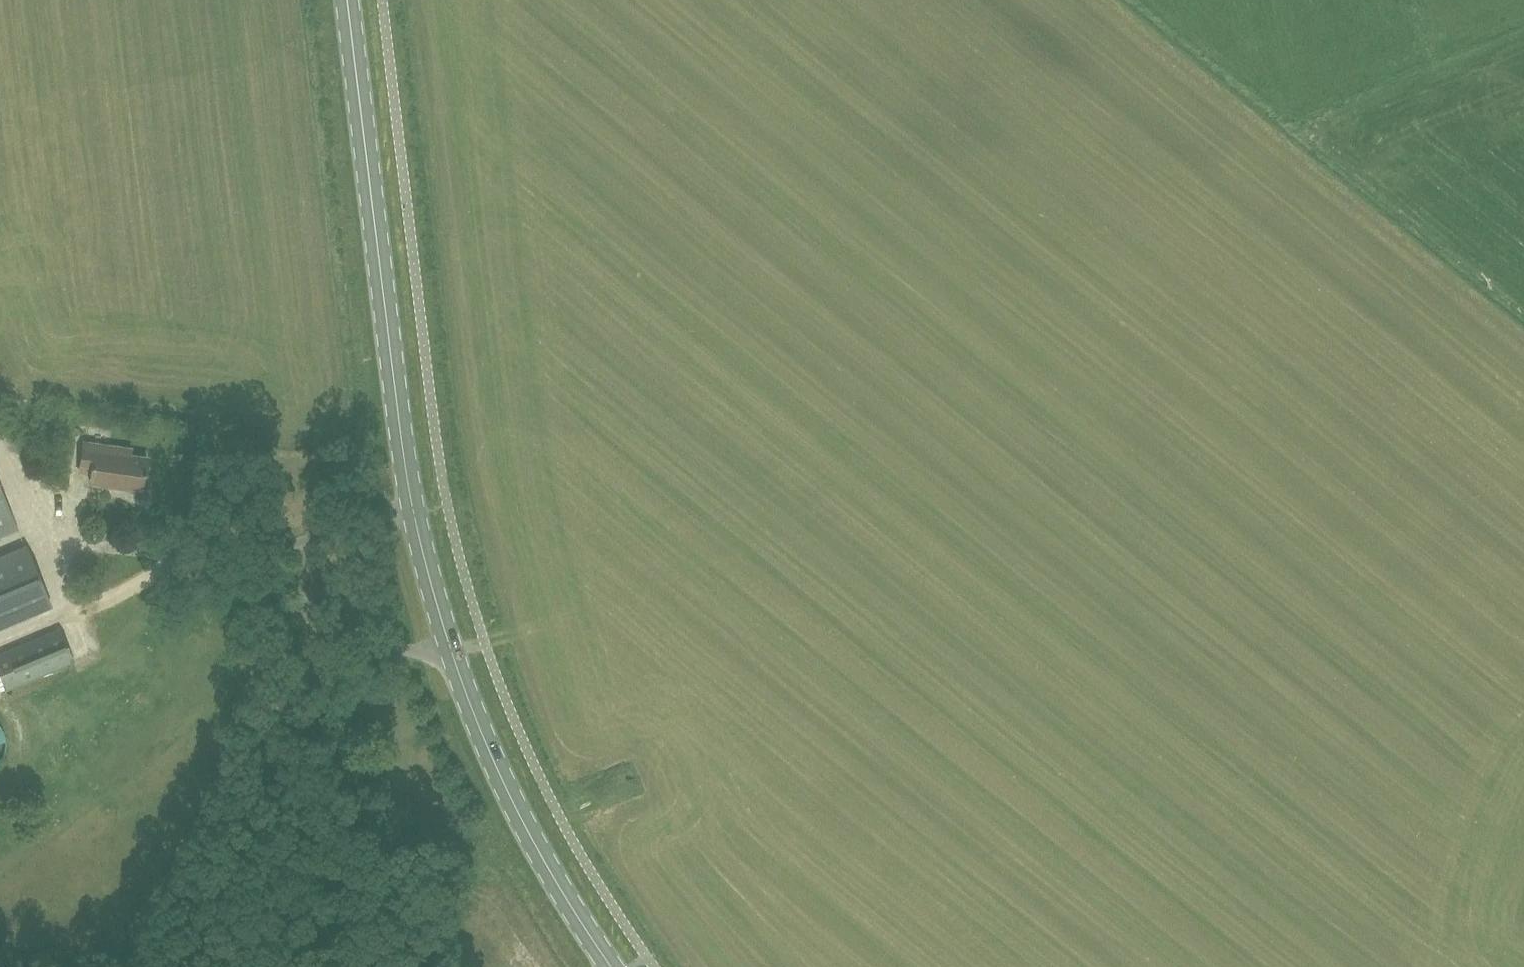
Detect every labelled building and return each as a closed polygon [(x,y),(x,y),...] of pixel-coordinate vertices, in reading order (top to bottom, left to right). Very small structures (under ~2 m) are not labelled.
[(79,470),(91,472),(90,481),(139,488),(141,473),(143,473),(145,458),(129,455),(130,449),(83,442),(79,470)] [(17,529),(0,489),(0,536),(17,529)] [(0,557),(0,626),(50,604),(26,547),(0,557)] [(0,654),(0,674),(6,688),(74,660),(61,628),(0,654)] [(9,769),(9,714),(0,714),(0,769),(9,769)]
